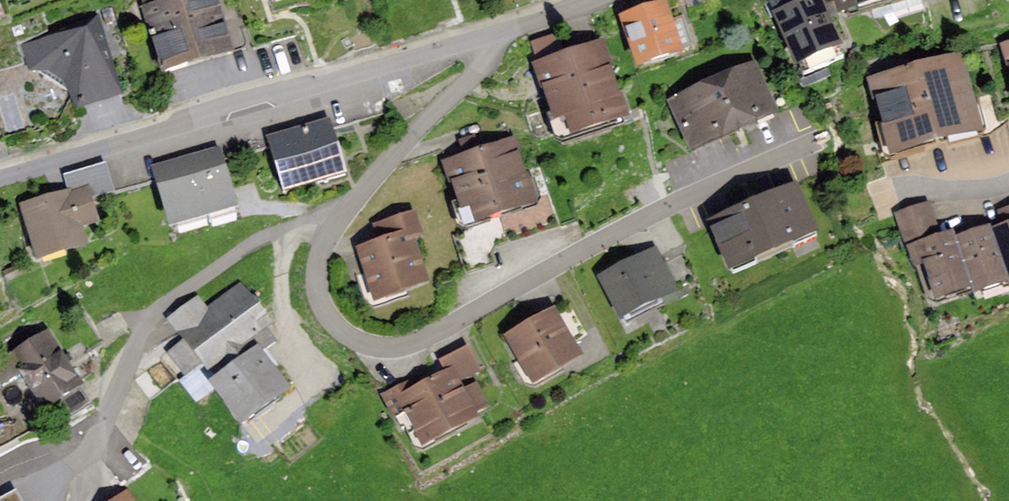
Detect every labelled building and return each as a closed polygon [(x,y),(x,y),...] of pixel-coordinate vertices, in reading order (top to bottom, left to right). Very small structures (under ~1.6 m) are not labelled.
[(142,10),(163,77),(235,55),(218,0),(174,0),(142,10)] [(772,16),(806,2),(805,0),(766,0),(772,16)] [(772,16),(795,70),(842,50),(821,0),(810,0),(806,2),(772,16)] [(837,20),(904,0),(831,0),(837,20)] [(666,3),(620,18),(638,71),(684,56),(666,3)] [(97,19),(20,46),(26,73),(47,71),(64,83),(67,96),(77,111),(122,98),(97,19)] [(604,43),(532,67),(551,124),(562,121),(570,143),(630,123),(604,43)] [(1000,47),(1008,79),(1008,44),(1000,47)] [(963,57),(868,82),(889,160),(984,135),(963,57)] [(754,65),(667,104),(690,155),(777,116),(754,65)] [(329,120),(266,139),(283,196),(346,177),(329,120)] [(518,139),(444,164),(461,214),(470,210),(477,229),(541,207),(518,139)] [(218,148),(152,167),(170,229),(236,211),(218,148)] [(63,176),(68,193),(88,187),(93,202),(115,195),(105,163),(63,176)] [(796,185),(708,225),(731,276),(819,236),(796,185)] [(68,193),(21,206),(39,266),(88,252),(82,231),(100,226),(93,202),(88,187),(68,193)] [(894,214),(903,244),(938,234),(929,204),(894,214)] [(1002,228),(1008,226),(1008,208),(997,212),(1002,228)] [(371,224),(378,243),(413,232),(422,229),(415,209),(371,224)] [(992,232),(1008,282),(1008,226),(1002,228),(992,232)] [(957,238),(973,293),(975,297),(1008,287),(1008,282),(992,232),(991,228),(957,238)] [(938,234),(903,244),(912,273),(921,271),(931,305),(973,293),(957,238),(955,229),(938,234)] [(378,243),(356,250),(374,305),(430,287),(413,232),(378,243)] [(656,248),(599,278),(623,323),(680,292),(656,248)] [(15,266),(2,272),(6,283),(19,278),(15,266)] [(212,380),(257,347),(271,336),(266,328),(271,324),(239,281),(206,306),(198,294),(164,320),(181,342),(166,353),(184,377),(200,365),(212,380)] [(554,312),(505,338),(532,390),(582,364),(554,312)] [(0,361),(0,385),(20,373),(52,424),(85,404),(77,392),(83,388),(48,331),(0,361)] [(212,380),(208,385),(240,428),(291,391),(257,347),(212,380)] [(446,358),(450,368),(458,383),(481,372),(468,347),(446,358)] [(416,374),(376,394),(390,422),(403,415),(422,451),(479,422),(475,413),(485,408),(475,388),(464,394),(458,383),(450,368),(420,383),(416,374)]
